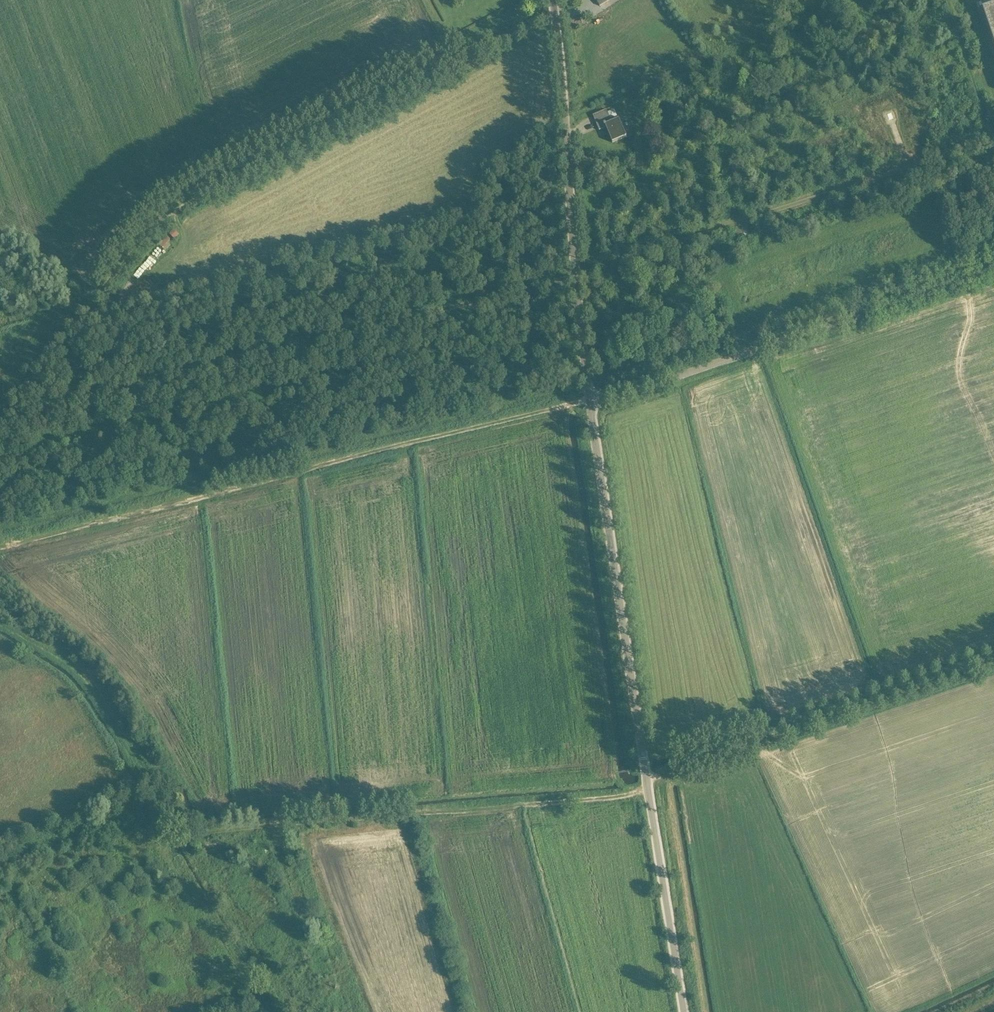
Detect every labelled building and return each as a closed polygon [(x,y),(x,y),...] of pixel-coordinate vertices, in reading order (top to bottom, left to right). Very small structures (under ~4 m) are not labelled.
[(982,9),(993,45),(993,5),(982,9)] [(613,143),(627,137),(619,119),(612,122),(607,109),(593,115),(599,130),(606,128),(613,143)] [(174,230),(170,234),(174,239),(179,234),(174,230)] [(303,907),(296,910),(300,921),(308,918),(303,907)]
